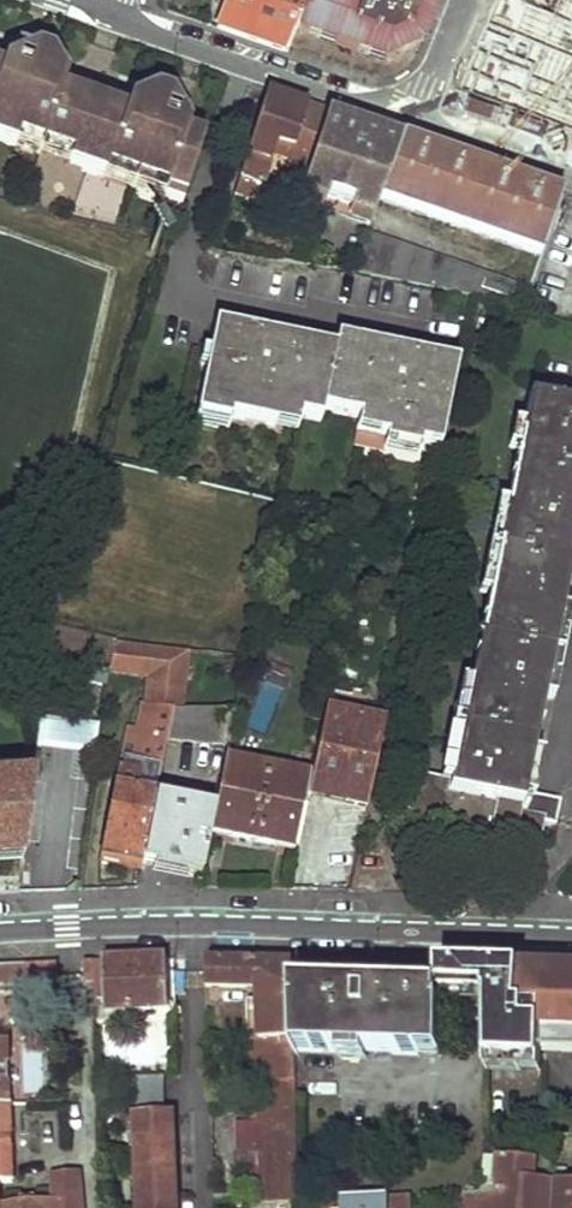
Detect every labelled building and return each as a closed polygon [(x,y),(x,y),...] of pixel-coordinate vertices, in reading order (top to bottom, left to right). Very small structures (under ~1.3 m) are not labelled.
[(260,0),(226,0),(215,28),(287,52),(295,29),(301,14),(260,0)] [(301,14),(307,0),(260,0),(301,14)] [(439,0),(307,0),(301,14),(295,29),(385,61),(424,37),(439,0)] [(491,73),(571,101),(571,34),(512,14),(491,73)] [(11,148),(15,137),(40,146),(36,157),(102,180),(105,169),(139,180),(161,188),(157,199),(175,206),(198,141),(172,131),(160,127),(163,117),(166,108),(161,96),(152,104),(148,112),(134,107),(130,116),(53,88),(55,80),(44,75),(48,64),(42,51),(30,60),(27,69),(24,78),(10,74),(0,70),(0,144),(11,148)] [(24,78),(27,69),(14,65),(10,74),(24,78)] [(266,94),(230,197),(244,202),(250,185),(258,188),(268,155),(273,143),(290,149),(286,162),(282,174),(303,181),(326,115),(296,104),(266,94)] [(160,127),(172,131),(175,121),(163,117),(160,127)] [(15,137),(11,148),(36,157),(40,146),(15,137)] [(203,142),(198,141),(175,206),(179,208),(203,142)] [(400,141),(378,202),(538,258),(560,196),(480,169),(400,141)] [(268,155),(286,162),(290,149),(273,143),(268,155)] [(105,169),(102,180),(135,192),(139,180),(105,169)] [(161,188),(139,180),(135,192),(157,199),(161,188)] [(362,247),(353,275),(454,296),(461,268),(366,236),(362,247)] [(461,268),(454,296),(520,310),(521,307),(526,291),(461,268)] [(216,317),(193,416),(227,423),(229,412),(285,423),(287,408),(298,410),(320,415),(321,407),(358,415),(355,429),(387,436),(384,448),(417,455),(419,443),(439,447),(459,360),(336,333),(335,343),(216,317)] [(402,821),(422,827),(423,820),(459,828),(459,823),(510,833),(508,839),(533,844),(538,821),(551,823),(555,802),(517,794),(571,528),(571,405),(526,395),(448,778),(412,770),(402,821)] [(298,410),(287,408),(285,423),(296,425),(298,410)] [(105,670),(112,642),(35,624),(31,642),(36,644),(32,646),(29,650),(28,656),(29,662),(32,667),(36,670),(43,672),(49,671),(55,666),(58,661),(105,670)] [(112,642),(105,670),(141,673),(167,675),(171,675),(175,647),(112,642)] [(167,675),(141,673),(136,701),(163,705),(167,675)] [(163,705),(136,701),(126,756),(121,756),(117,771),(113,771),(99,853),(140,860),(150,795),(159,733),(163,705)] [(228,705),(163,705),(159,733),(223,738),(228,705)] [(309,773),(304,794),(364,806),(381,721),(322,708),(309,773)] [(69,723),(36,718),(36,723),(35,728),(49,729),(47,744),(33,742),(32,750),(65,755),(90,758),(93,726),(69,723)] [(35,728),(33,742),(47,744),(49,729),(35,728)] [(210,806),(206,828),(293,847),(304,794),(309,773),(220,754),(210,806)] [(20,848),(28,781),(0,782),(0,849),(20,848)] [(150,795),(140,860),(198,869),(206,828),(210,806),(150,795)] [(19,861),(20,848),(0,849),(0,862),(19,861)] [(140,860),(99,853),(97,861),(138,868),(140,860)] [(140,958),(93,961),(93,983),(94,1002),(106,1001),(106,1012),(169,1009),(167,957),(140,958)] [(207,957),(205,985),(257,988),(258,1003),(247,1003),(250,1082),(261,1081),(263,1205),(299,1205),(296,1051),(294,985),(293,960),(250,958),(207,957)] [(93,961),(83,961),(84,982),(93,983),(93,961)] [(26,981),(26,986),(56,983),(55,962),(27,964),(0,965),(0,981),(26,981)] [(440,1002),(521,1006),(522,966),(480,965),(439,964),(439,988),(440,1002)] [(545,1006),(545,1051),(571,1051),(571,967),(547,967),(522,966),(521,1006),(545,1006)] [(439,988),(294,985),(296,1051),(442,1055),(440,1002),(439,988)] [(536,1035),(511,1035),(511,1061),(530,1062),(529,1049),(536,1048),(536,1035)] [(10,1102),(7,1048),(0,1042),(0,1102),(10,1102)] [(104,1045),(106,1064),(126,1062),(123,1042),(104,1045)] [(175,1173),(151,1174),(150,1160),(174,1158),(172,1113),(163,1113),(162,1076),(131,1078),(136,1207),(176,1207),(175,1173)] [(0,1102),(0,1207),(1,1207),(1,1206),(0,1198),(6,1198),(6,1180),(19,1179),(14,1102),(10,1102),(0,1102)] [(174,1158),(150,1160),(151,1174),(175,1173),(174,1158)] [(553,1183),(536,1180),(537,1163),(499,1159),(498,1177),(502,1177),(500,1198),(467,1193),(466,1207),(550,1207),(553,1183)] [(84,1177),(59,1178),(59,1203),(1,1206),(1,1207),(86,1207),(84,1177)] [(555,1207),(571,1207),(571,1184),(558,1183),(555,1207)] [(411,1196),(345,1198),(345,1207),(411,1207),(411,1196)]
